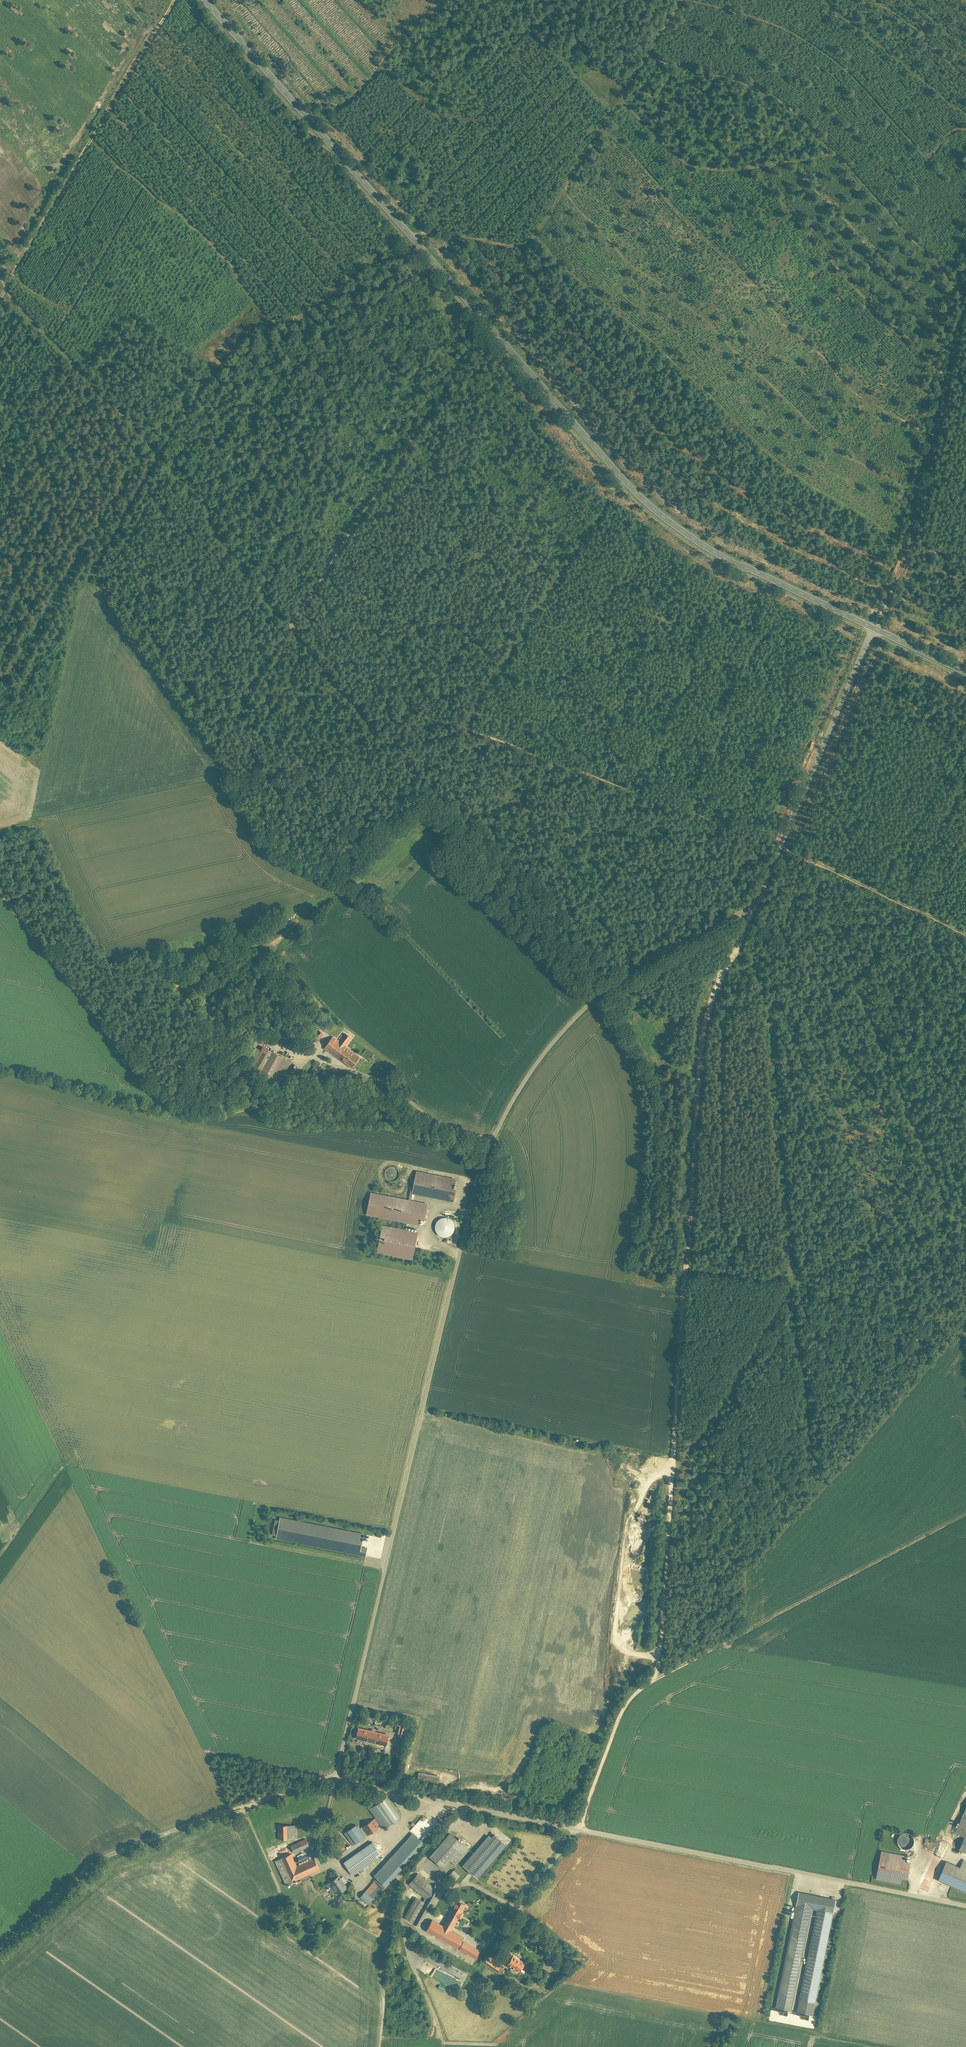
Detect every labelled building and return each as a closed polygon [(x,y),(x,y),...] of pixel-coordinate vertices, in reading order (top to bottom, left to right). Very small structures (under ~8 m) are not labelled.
[(315,1028),(307,1037),(314,1044),(323,1035),(315,1028)] [(331,1036),(323,1046),(338,1058),(341,1055),(350,1062),(354,1057),(356,1054),(344,1044),(347,1040),(342,1035),(337,1040),(331,1036)] [(291,1062),(262,1043),(248,1065),(276,1083),(291,1062)] [(320,1075),(323,1070),(318,1067),(315,1072),(320,1075)] [(326,1072),(322,1076),(327,1080),(331,1075),(326,1072)] [(340,1079),(335,1076),(330,1083),(335,1086),(340,1079)] [(400,1176),(400,1174),(400,1173),(400,1171),(399,1170),(398,1169),(397,1168),(395,1167),(394,1167),(393,1167),(391,1167),(389,1168),(388,1168),(387,1169),(386,1171),(385,1172),(385,1173),(385,1175),(385,1176),(386,1178),(386,1179),(388,1180),(389,1181),(390,1182),(392,1182),(393,1182),(395,1182),(396,1181),(397,1181),(398,1180),(399,1179),(400,1177),(400,1176)] [(426,1173),(422,1196),(453,1202),(455,1190),(452,1189),(454,1178),(426,1173)] [(428,1202),(372,1192),(367,1216),(426,1226),(428,1202)] [(437,1221),(436,1224),(436,1227),(437,1231),(439,1233),(441,1235),(445,1236),(448,1236),(451,1235),(454,1233),(456,1230),(456,1227),(456,1223),(454,1220),(452,1218),(449,1216),(446,1216),(442,1217),(439,1218),(437,1221)] [(419,1230),(383,1224),(377,1250),(415,1258),(419,1230)] [(362,1534),(280,1517),(279,1521),(275,1520),(272,1533),(277,1534),(275,1540),(365,1558),(368,1547),(360,1545),(362,1534)] [(399,1725),(393,1724),(392,1729),(398,1731),(397,1734),(402,1736),(403,1729),(399,1728),(399,1725)] [(389,1736),(358,1730),(357,1737),(388,1743),(389,1736)] [(442,1774),(421,1771),(420,1777),(441,1780),(442,1774)] [(370,1810),(383,1829),(400,1817),(387,1798),(370,1810)] [(956,1833),(965,1837),(965,1808),(956,1833)] [(345,1834),(354,1847),(381,1828),(375,1820),(359,1831),(356,1826),(345,1834)] [(294,1825),(276,1825),(276,1838),(294,1838),(294,1825)] [(365,1893),(374,1901),(427,1840),(415,1830),(374,1877),(377,1879),(365,1893)] [(470,1848),(453,1833),(433,1856),(445,1866),(453,1857),(458,1862),(470,1848)] [(898,1841),(898,1844),(899,1846),(901,1848),(904,1850),(910,1849),(913,1846),(914,1843),(914,1839),(912,1836),(909,1834),(903,1834),(900,1837),(898,1841)] [(294,1845),(297,1852),(313,1845),(310,1839),(294,1845)] [(380,1856),(372,1844),(345,1864),(353,1875),(380,1856)] [(910,1857),(881,1852),(876,1880),(905,1885),(910,1857)] [(290,1855),(276,1862),(287,1886),(318,1872),(313,1860),(296,1868),(290,1855)] [(961,1868),(947,1862),(939,1880),(965,1892),(965,1860),(965,1859),(961,1868)] [(405,1918),(419,1927),(439,1892),(417,1875),(409,1885),(425,1898),(423,1902),(416,1898),(405,1918)] [(339,1878),(327,1886),(336,1898),(347,1890),(339,1878)] [(797,1895),(775,2009),(771,2008),(768,2020),(816,2028),(818,2017),(814,2017),(836,1902),(797,1895)] [(432,1918),(426,1929),(459,1948),(465,1937),(449,1929),(463,1903),(455,1898),(441,1923),(432,1918)] [(458,1950),(456,1957),(468,1960),(470,1953),(458,1950)] [(503,1960),(520,1971),(526,1962),(509,1951),(503,1960)] [(480,1960),(499,1973),(503,1967),(484,1955),(480,1960)]
